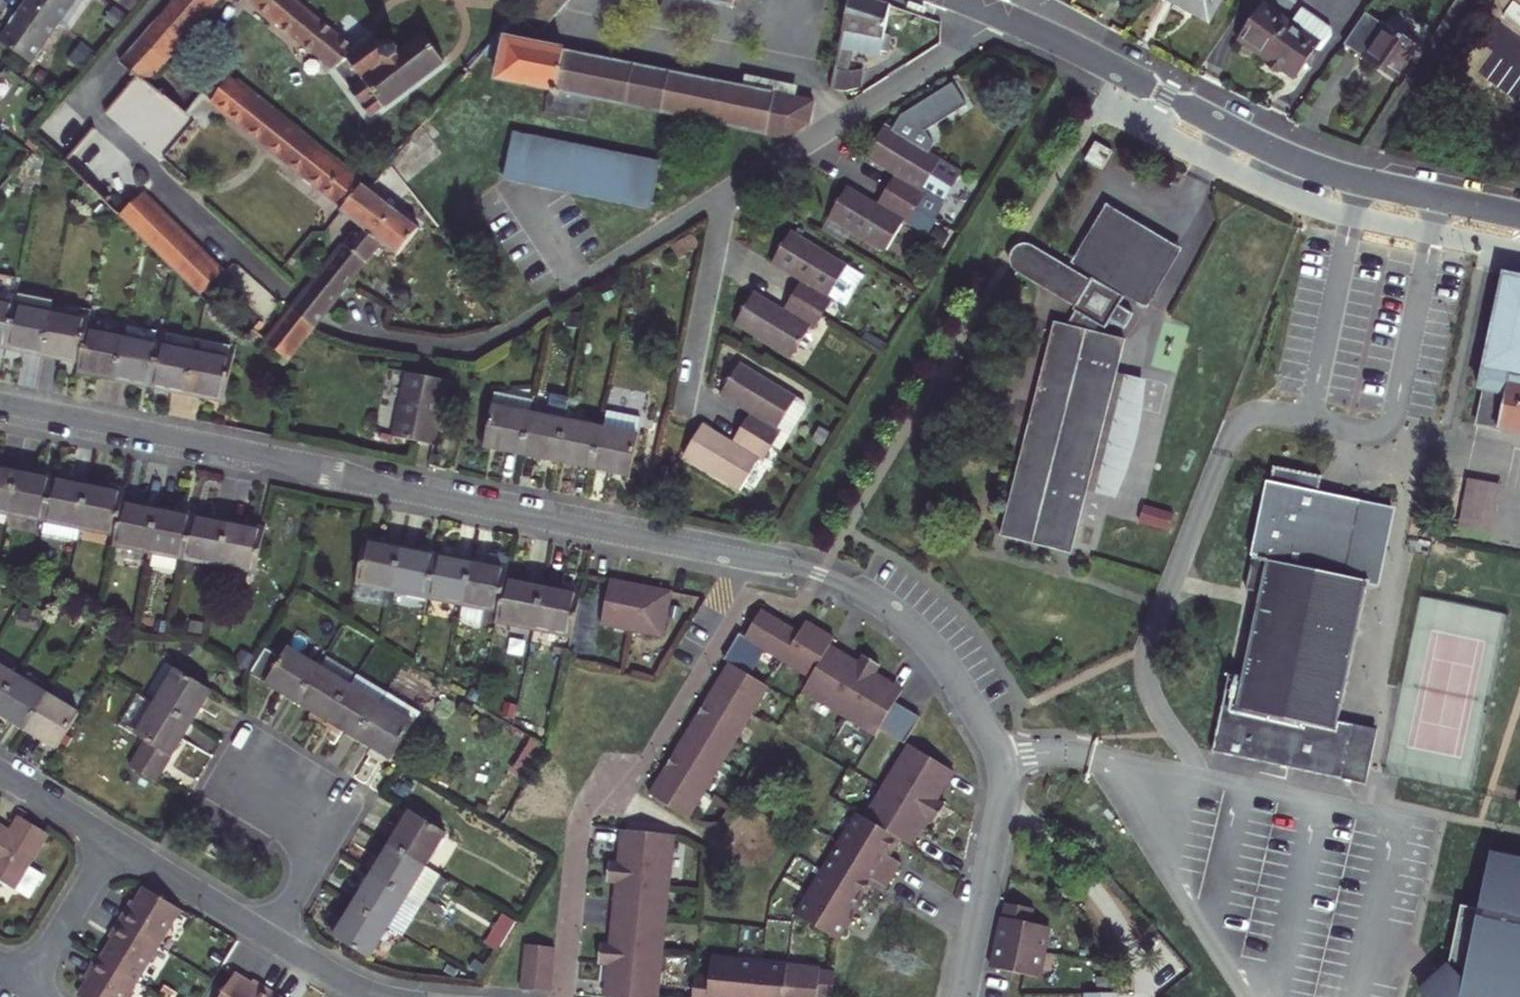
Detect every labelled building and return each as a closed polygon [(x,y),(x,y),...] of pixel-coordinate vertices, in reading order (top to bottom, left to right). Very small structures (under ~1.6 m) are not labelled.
[(63,20),(34,0),(26,0),(14,17),(0,36),(33,60),(34,60),(63,20)] [(77,0),(34,0),(63,20),(77,0)] [(218,0),(172,0),(121,58),(145,80),(218,0)] [(318,55),(337,72),(369,114),(436,65),(436,66),(445,60),(454,46),(435,21),(398,46),(394,41),(388,39),(382,42),(376,35),(369,40),(357,48),(298,0),(254,0),(318,55)] [(515,16),(525,26),(535,35),(566,0),(529,0),(515,16)] [(830,88),(843,92),(871,83),(862,67),(846,68),(851,47),(880,53),(880,50),(886,51),(889,34),(883,33),(890,4),(887,4),(873,0),(849,0),(830,88)] [(1229,0),(1167,0),(1166,2),(1191,16),(1212,28),(1229,0)] [(1267,65),(1293,27),(1262,7),(1238,46),(1253,56),(1267,65)] [(1302,13),(1293,27),(1267,65),(1267,66),(1271,69),(1267,74),(1280,82),(1284,77),(1291,82),(1296,85),(1308,68),(1312,71),(1321,57),(1333,40),(1331,32),(1302,13)] [(499,34),(514,37),(525,26),(515,16),(499,34)] [(1423,57),(1367,18),(1346,48),(1375,68),(1402,87),(1423,57)] [(813,101),(773,93),(672,71),(514,37),(499,34),(490,44),(479,56),(499,60),(496,77),(547,88),(592,98),(672,115),(763,135),(781,138),(809,122),(813,101)] [(592,98),(547,88),(542,110),(587,121),(592,98)] [(339,209),(357,225),(303,291),(325,313),(380,245),(397,259),(420,229),(241,89),(224,111),(271,148),(342,205),(339,209)] [(896,183),(887,198),(911,211),(919,199),(936,209),(955,176),(924,158),(927,152),(919,139),(961,114),(948,91),(895,122),(886,136),(879,132),(870,146),(860,162),(888,178),(896,183)] [(512,131),(501,177),(570,191),(648,208),(659,163),(512,131)] [(1091,144),(1080,161),(1096,170),(1106,153),(1091,144)] [(896,183),(888,178),(880,193),(887,198),(896,183)] [(887,198),(879,212),(871,207),(843,190),(833,206),(824,222),(879,254),(898,223),(902,225),(911,212),(887,198)] [(871,207),(879,212),(887,198),(880,193),(871,207)] [(121,218),(175,272),(192,254),(183,245),(138,199),(121,218)] [(1174,251),(1101,208),(1068,265),(1086,276),(1083,281),(1067,309),(1066,311),(1082,321),(1079,332),(1048,324),(989,535),(1061,555),(1075,505),(1107,388),(1119,343),(1091,335),(1092,326),(1101,331),(1105,323),(1117,330),(1127,315),(1114,307),(1120,296),(1140,309),(1174,251)] [(849,277),(778,235),(762,264),(760,267),(788,283),(795,287),(786,302),(810,316),(819,301),(830,307),(849,277)] [(1473,249),(1479,250),(1481,241),(1474,240),(1473,249)] [(1013,277),(1029,249),(1023,248),(1016,249),(1012,251),(1009,256),(1006,261),(1007,267),(1009,272),(1013,277)] [(1067,309),(1083,281),(1029,249),(1013,277),(1067,309)] [(175,272),(217,314),(244,341),(253,332),(262,323),(257,319),(223,286),(192,254),(175,272)] [(1503,270),(1477,385),(1485,387),(1477,421),(1519,431),(1519,273),(1503,270)] [(780,298),(786,302),(795,287),(788,283),(780,298)] [(7,349),(16,300),(18,292),(0,289),(0,347),(7,349)] [(303,291),(292,306),(314,327),(319,321),(325,313),(303,291)] [(778,316),(771,312),(743,296),(733,315),(726,326),(781,359),(796,332),(799,335),(810,316),(786,302),(778,316)] [(274,297),(257,319),(262,323),(271,333),(289,310),(274,297)] [(780,298),(771,312),(778,316),(786,302),(780,298)] [(22,351),(41,355),(49,310),(49,306),(16,300),(7,349),(22,351)] [(286,361),(314,327),(292,306),(289,310),(271,333),(262,323),(253,332),(286,361)] [(54,357),(80,362),(87,321),(88,317),(49,310),(41,355),(54,357)] [(217,314),(202,329),(229,357),(244,341),(217,314)] [(97,377),(117,381),(127,328),(87,321),(80,362),(78,374),(97,377)] [(159,333),(127,328),(117,381),(134,384),(153,387),(161,348),(156,347),(159,333)] [(164,334),(161,348),(153,387),(170,390),(189,393),(196,353),(191,352),(193,339),(164,334)] [(235,361),(196,353),(189,393),(204,396),(228,400),(235,361)] [(794,409),(732,372),(722,388),(713,403),(741,420),(747,423),(739,437),(764,451),(771,439),(779,444),(796,416),(794,409)] [(444,381),(405,373),(392,437),(426,444),(431,445),(444,381)] [(1107,388),(1075,505),(1105,513),(1111,499),(1116,485),(1121,470),(1125,456),(1129,441),(1132,426),(1135,412),(1137,396),(1107,388)] [(518,455),(526,412),(529,398),(491,390),(479,446),(494,449),(518,455)] [(553,462),(561,420),(565,400),(550,397),(546,417),(526,412),(518,455),(533,458),(553,462)] [(588,470),(597,427),(561,420),(553,462),(570,466),(588,470)] [(733,433),(739,437),(747,423),(741,420),(733,433)] [(603,473),(628,478),(636,435),(597,427),(588,470),(603,473)] [(687,447),(678,462),(732,494),(750,463),(755,466),(764,451),(739,437),(730,451),(724,448),(697,431),(687,447)] [(739,437),(733,433),(724,448),(730,451),(739,437)] [(771,439),(764,451),(772,456),(779,444),(771,439)] [(1327,475),(1279,466),(1278,467),(1253,587),(1266,590),(1248,672),(1230,669),(1217,734),(1222,740),(1231,750),(1368,779),(1380,725),(1343,716),(1371,579),(1379,580),(1394,505),(1323,491),(1327,475)] [(12,477),(0,475),(0,517),(5,518),(12,477)] [(12,477),(5,518),(40,525),(47,484),(32,481),(12,477)] [(65,488),(47,484),(40,525),(75,531),(82,491),(65,488)] [(100,494),(82,491),(75,531),(109,538),(116,506),(118,498),(100,494)] [(131,509),(116,506),(109,538),(108,548),(143,555),(151,513),(131,509)] [(143,555),(178,562),(186,520),(169,516),(151,513),(143,555)] [(178,562),(214,569),(222,527),(201,523),(186,520),(178,562)] [(240,530),(222,527),(214,569),(252,576),(259,534),(240,530)] [(346,585),(385,592),(389,551),(370,548),(354,544),(346,585)] [(385,592),(415,598),(422,558),(406,555),(389,551),(385,592)] [(474,556),(472,568),(487,571),(489,559),(474,556)] [(415,598),(451,606),(458,565),(437,561),(422,558),(415,598)] [(490,586),(493,572),(487,571),(472,568),(467,567),(458,565),(451,606),(486,612),(490,586)] [(592,585),(583,628),(644,639),(652,597),(645,596),(604,588),(592,585)] [(521,631),(528,592),(510,589),(490,586),(486,612),(484,625),(521,631)] [(521,631),(557,638),(565,598),(545,595),(528,592),(521,631)] [(805,672),(796,687),(867,729),(869,724),(898,741),(903,732),(914,715),(885,698),(892,686),(872,674),(865,670),(871,661),(856,651),(850,661),(845,657),(822,643),(827,634),(809,623),(800,618),(793,629),(755,606),(744,624),(739,634),(758,645),(805,672)] [(652,779),(645,792),(684,815),(763,683),(743,671),(758,645),(739,634),(733,630),(718,656),(723,659),(714,675),(697,703),(681,730),(665,757),(652,779)] [(264,651),(249,677),(280,697),(296,707),(319,671),(296,657),(287,651),(281,661),(264,651)] [(17,671),(0,661),(0,700),(17,671)] [(176,666),(156,699),(193,721),(201,707),(212,688),(176,666)] [(17,671),(0,700),(0,709),(10,716),(25,725),(47,690),(17,671)] [(319,671),(296,707),(311,716),(329,727),(348,697),(352,692),(319,671)] [(193,721),(156,699),(139,689),(119,723),(148,740),(132,766),(158,781),(175,752),(193,721)] [(80,710),(47,690),(25,725),(42,735),(59,745),(80,710)] [(348,697),(329,727),(342,735),(358,745),(381,709),(352,692),(348,697)] [(381,709),(358,745),(367,751),(382,760),(387,763),(410,727),(381,709)] [(523,767),(540,733),(539,732),(530,728),(512,761),(523,767)] [(1214,747),(1231,750),(1222,740),(1217,734),(1214,747)] [(951,772),(906,745),(880,790),(862,818),(855,814),(794,916),(836,941),(844,928),(857,907),(868,888),(871,882),(885,888),(899,862),(887,855),(891,848),(897,838),(908,844),(920,823),(924,817),(933,822),(942,806),(934,801),(938,795),(951,772)] [(382,760),(367,751),(363,758),(372,763),(378,767),(382,760)] [(419,865),(439,834),(404,812),(393,831),(385,844),(419,865)] [(14,896),(16,894),(27,900),(32,899),(44,881),(29,872),(50,841),(21,823),(12,837),(8,843),(0,838),(0,886),(14,896)] [(601,996),(654,996),(669,835),(619,830),(616,855),(615,863),(606,862),(603,880),(613,882),(612,891),(607,937),(607,945),(597,944),(595,962),(604,964),(604,970),(601,996)] [(3,832),(0,836),(0,838),(8,843),(12,837),(7,834),(3,832)] [(370,868),(367,873),(402,894),(419,865),(385,844),(378,855),(370,868)] [(1487,907),(1497,856),(1519,861),(1519,854),(1493,848),(1482,905),(1487,907)] [(363,864),(370,868),(378,855),(371,851),(367,857),(363,864)] [(1497,856),(1487,907),(1482,905),(1479,905),(1464,902),(1452,960),(1455,964),(1421,994),(1424,996),(1519,996),(1519,861),(1497,856)] [(429,871),(419,865),(402,894),(412,900),(429,871)] [(384,924),(402,894),(367,873),(356,891),(349,903),(384,924)] [(123,923),(163,949),(186,914),(148,891),(138,907),(134,912),(131,910),(123,923)] [(339,920),(330,934),(365,955),(384,924),(349,903),(339,920)] [(1029,913),(1000,907),(998,919),(989,955),(986,972),(1033,983),(1044,932),(1026,928),(1029,913)] [(330,934),(339,920),(333,917),(331,919),(324,930),(330,934)] [(141,983),(163,949),(123,923),(114,937),(117,939),(115,942),(105,959),(141,983)] [(525,946),(520,990),(549,993),(554,949),(525,946)] [(141,983),(105,959),(102,958),(92,972),(96,974),(93,980),(83,996),(85,996),(133,996),(141,983)] [(692,996),(830,996),(833,970),(816,970),(816,967),(710,960),(708,978),(694,977),(692,996)] [(1415,996),(1424,996),(1421,994),(1455,964),(1452,960),(1417,991),(1413,995),(1415,996)] [(238,982),(228,996),(271,996),(261,991),(258,995),(252,991),(238,982)] [(255,987),(252,991),(258,995),(261,991),(257,988),(255,987)]
